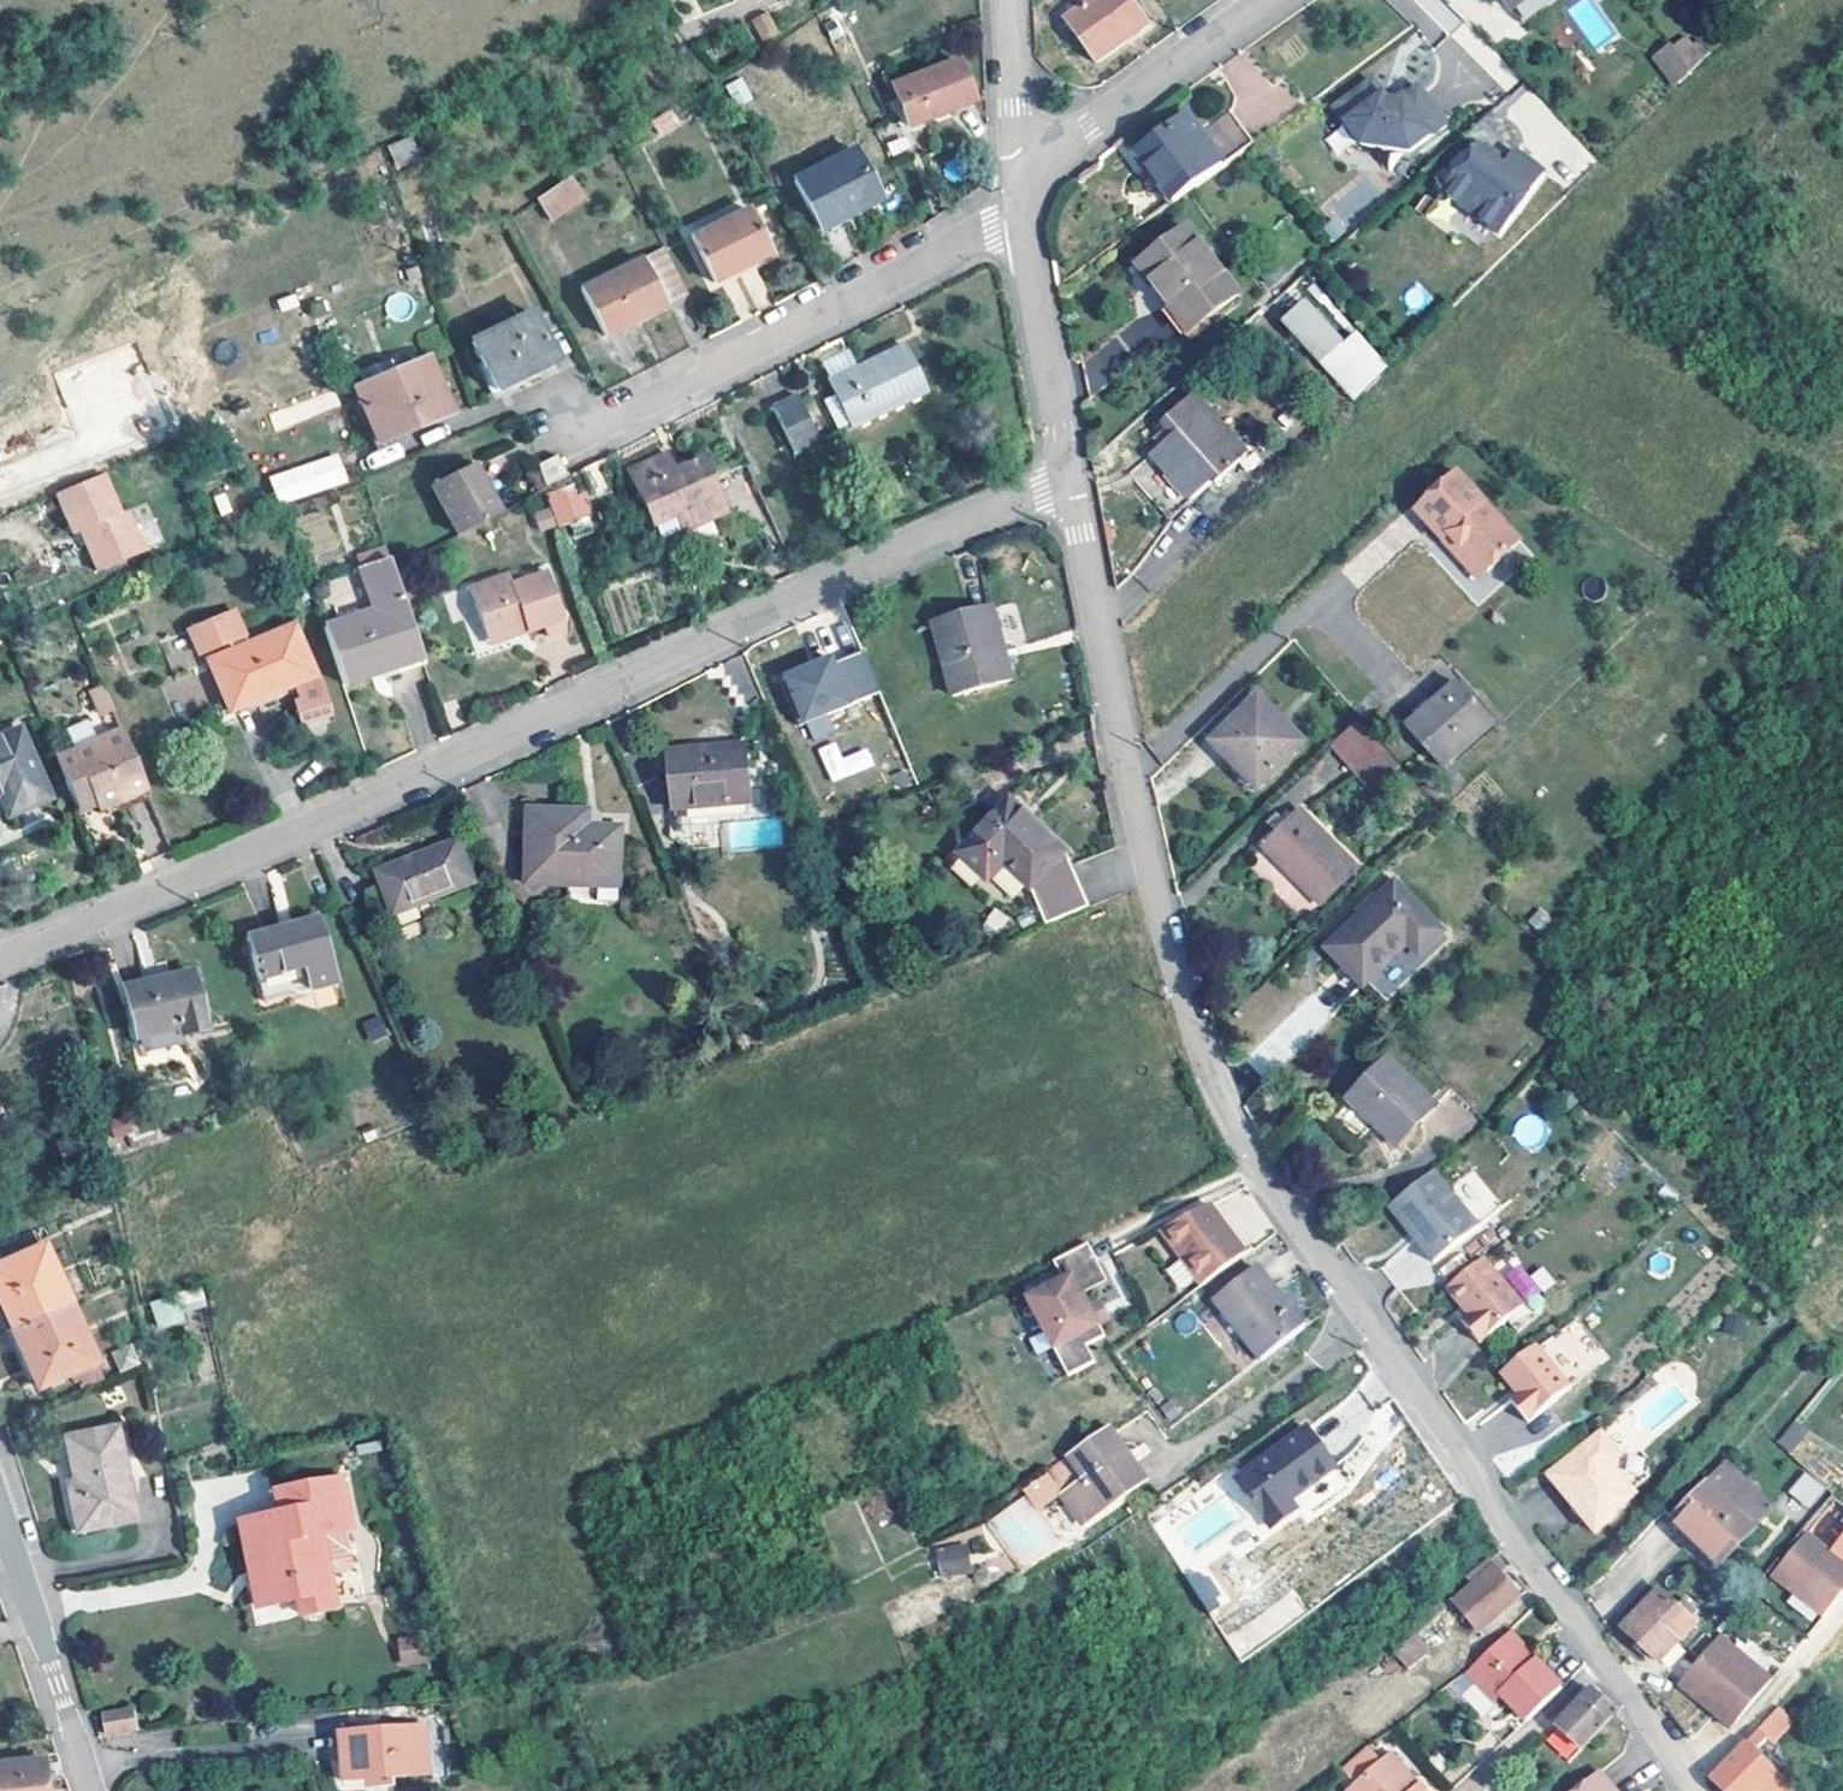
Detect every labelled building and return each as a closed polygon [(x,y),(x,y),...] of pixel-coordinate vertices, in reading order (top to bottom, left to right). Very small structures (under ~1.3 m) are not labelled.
[(1066,16),(1095,59),(1149,22),(1133,0),(1088,0),(1066,16)] [(1512,5),(1522,20),(1551,0),(1518,0),(1512,5)] [(752,19),(761,41),(778,34),(769,12),(752,19)] [(1650,57),(1672,85),(1705,58),(1683,31),(1650,57)] [(971,98),(956,59),(892,83),(907,124),(971,98)] [(742,78),(727,84),(735,105),(750,99),(742,78)] [(1370,78),(1330,106),(1357,144),(1407,150),(1444,124),(1416,85),(1395,101),(1385,99),(1370,78)] [(1259,133),(1236,103),(1204,125),(1194,112),(1144,146),(1178,193),(1259,133)] [(411,136),(387,146),(396,168),(421,158),(411,136)] [(880,197),(857,149),(797,179),(820,226),(880,197)] [(1496,237),(1541,177),(1511,155),(1504,165),(1500,170),(1473,150),(1439,195),(1496,237)] [(1500,170),(1504,165),(1484,150),(1473,150),(1500,170)] [(573,175),(535,196),(549,222),(588,200),(573,175)] [(770,249),(748,203),(691,231),(713,278),(770,249)] [(1244,289),(1195,223),(1145,259),(1197,326),(1244,289)] [(685,293),(663,246),(586,284),(608,331),(685,293)] [(556,356),(532,311),(475,339),(498,387),(556,356)] [(1348,354),(1310,311),(1289,329),(1327,373),(1348,354)] [(927,386),(908,341),(858,362),(834,371),(832,373),(837,387),(825,391),(834,412),(847,407),(852,419),(927,386)] [(858,362),(854,352),(831,361),(834,371),(858,362)] [(451,413),(428,355),(356,384),(376,436),(422,418),(424,424),(451,413)] [(822,433),(802,386),(775,396),(795,446),(822,433)] [(1242,428),(1202,387),(1169,414),(1182,429),(1161,448),(1201,491),(1217,477),(1219,481),(1251,451),(1236,435),(1242,428)] [(424,424),(422,418),(376,436),(378,442),(424,424)] [(268,476),(278,506),(348,482),(338,452),(268,476)] [(556,456),(536,465),(544,487),(565,476),(556,456)] [(502,514),(479,465),(433,487),(457,537),(502,514)] [(742,544),(705,473),(682,484),(675,471),(636,492),(668,558),(691,546),(701,565),(742,544)] [(119,513),(103,474),(55,495),(72,534),(79,531),(97,572),(144,550),(126,510),(119,513)] [(1523,546),(1461,478),(1417,517),(1444,547),(1450,542),(1462,555),(1467,551),(1490,577),(1523,546)] [(550,509),(556,527),(590,516),(584,498),(550,509)] [(1462,555),(1450,542),(1444,547),(1480,586),(1490,577),(1467,551),(1462,555)] [(422,658),(390,559),(363,566),(376,609),(325,625),(345,684),(422,658)] [(517,603),(515,595),(474,606),(483,643),(519,635),(521,645),(542,638),(546,650),(564,645),(550,596),(517,603)] [(1018,673),(998,600),(950,614),(959,650),(948,654),(958,690),(1018,673)] [(959,650),(950,614),(937,618),(948,654),(959,650)] [(317,678),(294,624),(210,658),(232,709),(297,681),(305,705),(299,707),(304,721),(335,710),(323,676),(317,678)] [(521,645),(519,635),(483,643),(486,654),(521,645)] [(813,655),(781,669),(803,720),(884,686),(866,644),(837,656),(836,652),(816,661),(813,655)] [(1496,722),(1462,686),(1412,731),(1447,768),(1496,722)] [(120,717),(111,695),(98,699),(106,722),(120,717)] [(1304,749),(1258,705),(1213,751),(1260,794),(1304,749)] [(812,739),(834,733),(829,714),(806,721),(812,739)] [(52,794),(27,724),(0,734),(0,790),(4,789),(12,810),(52,794)] [(1411,778),(1362,725),(1334,753),(1383,805),(1411,778)] [(152,795),(129,738),(59,766),(76,807),(93,800),(97,810),(100,816),(120,808),(152,795)] [(868,747),(841,756),(836,741),(818,747),(829,781),(875,766),(868,747)] [(753,799),(749,743),(674,748),(676,804),(753,799)] [(1065,847),(1013,794),(959,845),(986,873),(1003,857),(1029,883),(1046,920),(1091,903),(1065,847)] [(156,804),(152,795),(120,808),(125,817),(156,804)] [(97,810),(93,800),(76,807),(80,817),(97,810)] [(591,809),(534,807),(534,876),(574,876),(575,883),(600,884),(601,876),(623,876),(625,827),(592,825),(591,809)] [(1362,871),(1303,813),(1292,825),(1285,819),(1272,831),(1279,838),(1267,849),(1327,908),(1362,871)] [(478,884),(462,840),(381,870),(397,914),(478,884)] [(1441,938),(1393,888),(1325,954),(1343,971),(1361,990),(1407,946),(1419,959),(1441,938)] [(336,978),(320,913),(251,930),(264,993),(336,978)] [(206,1019),(194,963),(125,978),(139,1041),(186,1032),(184,1025),(206,1019)] [(382,1014),(361,1020),(366,1040),(387,1034),(382,1014)] [(1430,1106),(1382,1060),(1343,1100),(1393,1146),(1430,1106)] [(1512,1135),(1533,1148),(1547,1125),(1525,1112),(1512,1135)] [(94,1148),(86,1127),(57,1139),(65,1161),(94,1148)] [(1489,1220),(1445,1162),(1375,1216),(1393,1239),(1397,1237),(1404,1246),(1401,1248),(1420,1273),(1489,1220)] [(1223,1205),(1179,1235),(1213,1284),(1257,1255),(1235,1223),(1223,1205)] [(1243,1218),(1235,1223),(1257,1255),(1265,1250),(1243,1218)] [(12,1322),(71,1299),(44,1241),(40,1242),(32,1227),(0,1240),(0,1255),(2,1259),(0,1260),(0,1295),(12,1322)] [(1404,1246),(1397,1237),(1393,1239),(1401,1248),(1404,1246)] [(1069,1375),(1096,1361),(1087,1344),(1106,1334),(1100,1323),(1093,1310),(1090,1305),(1083,1292),(1107,1280),(1088,1242),(1053,1260),(1063,1278),(1039,1291),(1048,1310),(1038,1315),(1069,1375)] [(1516,1255),(1500,1264),(1526,1308),(1542,1299),(1516,1255)] [(1177,1289),(1193,1282),(1183,1260),(1167,1267),(1177,1289)] [(1513,1314),(1473,1265),(1436,1295),(1457,1322),(1450,1327),(1468,1349),(1513,1314)] [(1304,1326),(1261,1266),(1220,1295),(1240,1326),(1226,1336),(1249,1367),(1304,1326)] [(156,1328),(185,1322),(182,1308),(206,1304),(203,1288),(151,1298),(156,1328)] [(105,1372),(71,1299),(12,1322),(38,1381),(73,1365),(81,1383),(105,1372)] [(1101,1299),(1090,1305),(1093,1310),(1100,1323),(1111,1317),(1101,1299)] [(1544,1340),(1553,1361),(1570,1354),(1561,1333),(1544,1340)] [(133,1344),(112,1349),(117,1370),(139,1365),(133,1344)] [(1562,1393),(1528,1351),(1492,1380),(1510,1401),(1503,1406),(1519,1428),(1562,1393)] [(138,1512),(119,1420),(67,1430),(80,1486),(74,1488),(81,1523),(138,1512)] [(1775,1439),(1786,1452),(1808,1433),(1797,1420),(1775,1439)] [(1148,1482),(1109,1427),(1070,1455),(1087,1480),(1065,1495),(1084,1525),(1148,1482)] [(1309,1428),(1239,1476),(1273,1526),(1299,1509),(1293,1500),(1336,1468),(1309,1428)] [(1589,1439),(1537,1480),(1564,1513),(1584,1538),(1603,1523),(1604,1516),(1615,1508),(1620,1497),(1599,1471),(1609,1463),(1589,1439)] [(1776,1509),(1731,1464),(1673,1519),(1720,1566),(1776,1509)] [(1787,1493),(1811,1509),(1825,1487),(1801,1471),(1787,1493)] [(270,1599),(300,1593),(336,1584),(333,1567),(352,1565),(355,1558),(349,1524),(354,1523),(345,1473),(283,1484),(287,1507),(279,1509),(246,1515),(250,1540),(265,1538),(268,1554),(262,1554),(270,1599)] [(287,1507),(283,1484),(275,1485),(279,1509),(287,1507)] [(987,1519),(1020,1572),(1060,1546),(1028,1494),(987,1519)] [(1842,1528),(1842,1510),(1831,1499),(1805,1527),(1826,1546),(1842,1528)] [(1770,1574),(1822,1620),(1842,1594),(1842,1566),(1806,1533),(1770,1574)] [(265,1538),(250,1540),(261,1602),(270,1599),(262,1554),(268,1554),(265,1538)] [(972,1572),(967,1541),(935,1545),(939,1577),(972,1572)] [(1468,1576),(1474,1582),(1456,1598),(1470,1615),(1465,1619),(1473,1632),(1479,1626),(1482,1629),(1523,1593),(1518,1587),(1489,1557),(1468,1576)] [(1206,1610),(1221,1601),(1202,1568),(1186,1576),(1206,1610)] [(339,1601),(336,1584),(300,1593),(303,1607),(339,1601)] [(1675,1608),(1655,1590),(1620,1628),(1657,1664),(1699,1620),(1693,1616),(1697,1611),(1683,1598),(1675,1608)] [(294,1601),(254,1608),(257,1623),(296,1616),(294,1601)] [(1540,1656),(1513,1626),(1507,1632),(1534,1661),(1540,1656)] [(1565,1684),(1540,1656),(1534,1661),(1507,1632),(1469,1665),(1497,1695),(1504,1689),(1529,1717),(1565,1684)] [(399,1664),(421,1662),(419,1635),(396,1637),(399,1664)] [(1429,1652),(1414,1635),(1395,1651),(1411,1668),(1429,1652)] [(1720,1639),(1678,1686),(1693,1700),(1699,1693),(1735,1724),(1771,1683),(1720,1639)] [(1473,1652),(1463,1641),(1452,1650),(1462,1661),(1473,1652)] [(1460,1673),(1449,1687),(1484,1716),(1495,1702),(1460,1673)] [(1613,1706),(1594,1686),(1558,1724),(1583,1748),(1618,1711),(1613,1706)] [(1711,1781),(1721,1790),(1792,1790),(1754,1753),(1768,1739),(1771,1743),(1791,1721),(1810,1701),(1795,1687),(1778,1709),(1711,1781)] [(1699,1693),(1693,1700),(1729,1731),(1735,1724),(1699,1693)] [(140,1724),(137,1703),(106,1707),(110,1729),(140,1724)] [(434,1771),(432,1723),(423,1724),(426,1771),(434,1771)] [(426,1771),(423,1724),(354,1728),(357,1777),(386,1775),(386,1784),(403,1784),(403,1773),(426,1771)] [(357,1777),(354,1728),(347,1729),(350,1778),(357,1777)] [(45,1753),(0,1755),(0,1790),(48,1790),(45,1753)] [(1393,1755),(1386,1760),(1407,1785),(1412,1790),(1416,1790),(1420,1787),(1393,1755)] [(1386,1760),(1347,1790),(1412,1790),(1407,1785),(1386,1760)] [(1603,1772),(1579,1790),(1618,1790),(1603,1772)]
